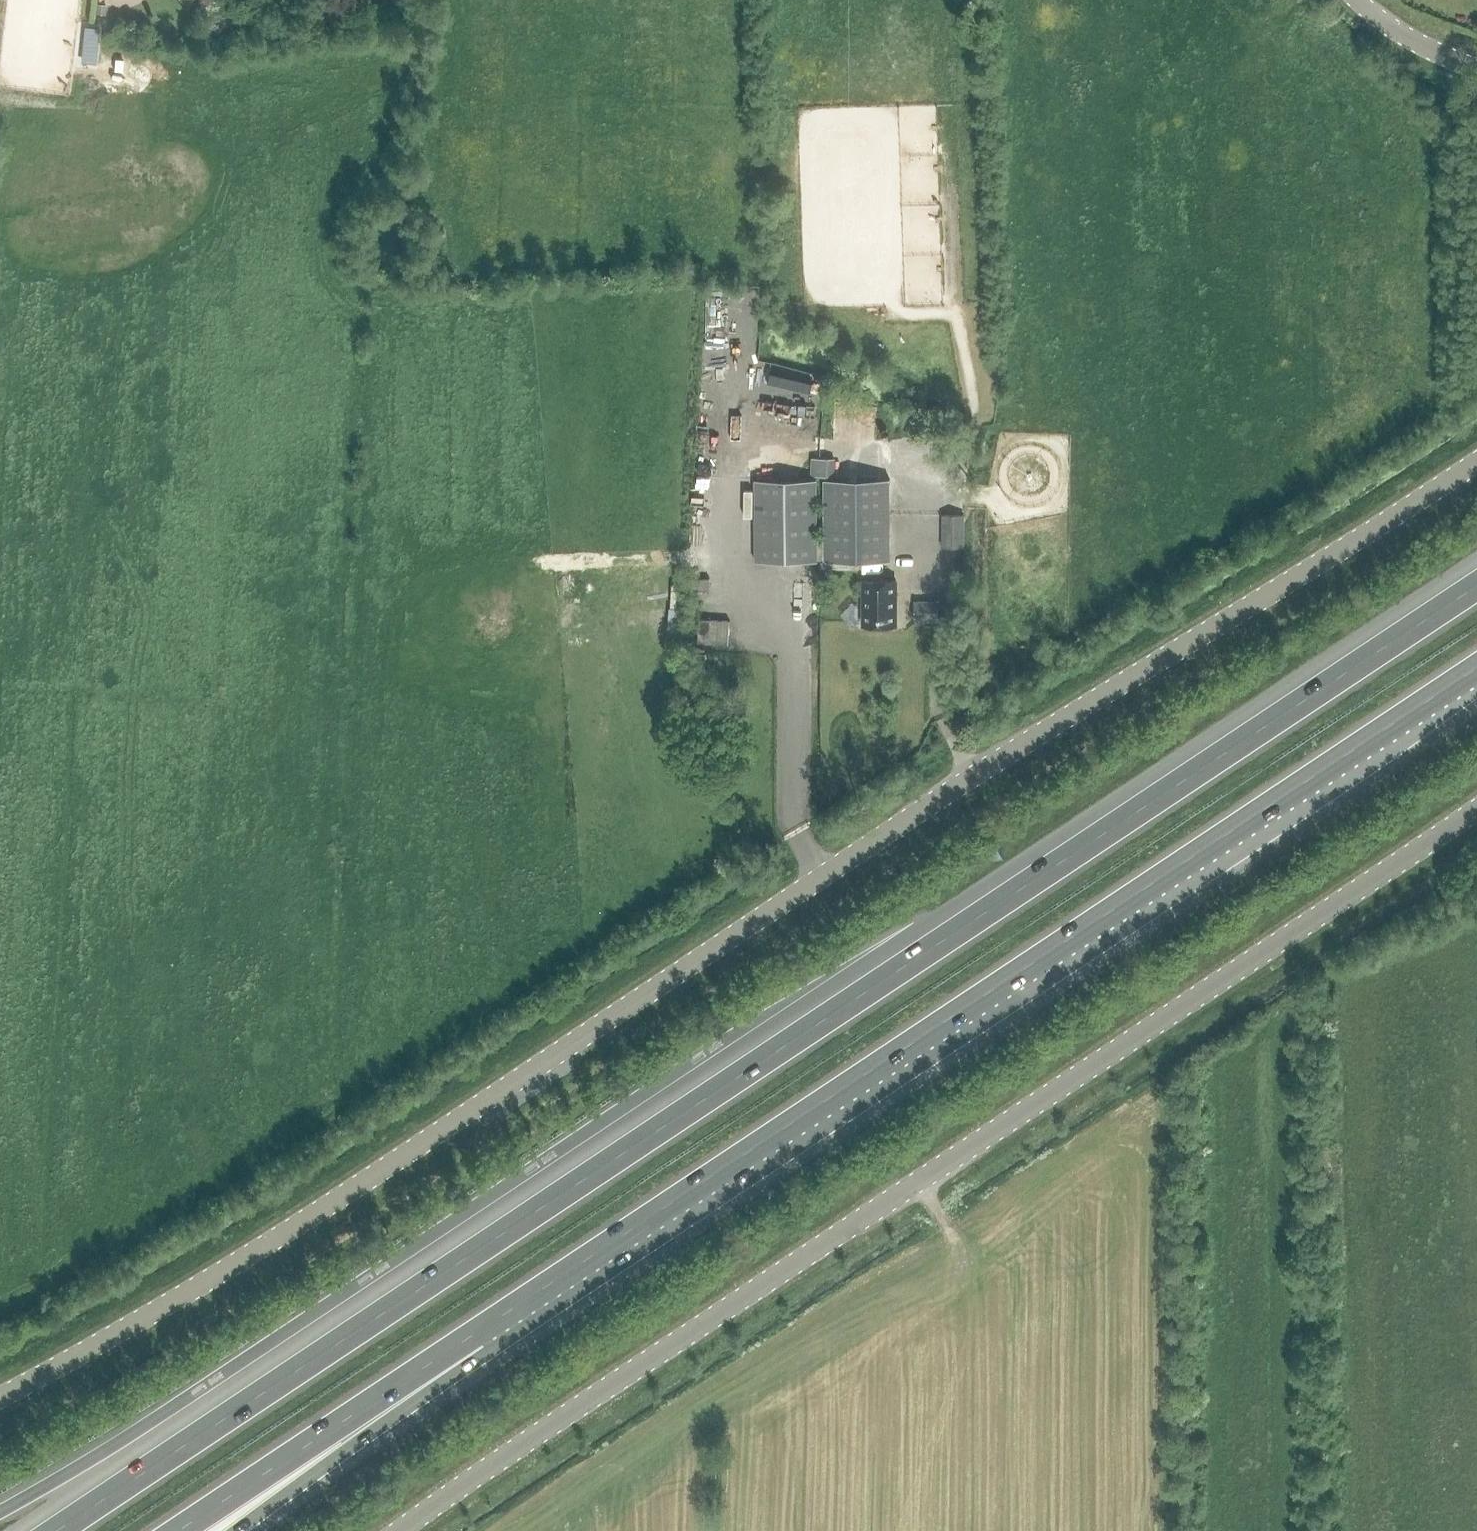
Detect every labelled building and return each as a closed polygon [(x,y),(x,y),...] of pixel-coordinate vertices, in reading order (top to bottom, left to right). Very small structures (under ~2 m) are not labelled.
[(818,562),(817,480),(754,481),(755,563),(818,562)] [(889,480),(824,480),(824,562),(890,562),(889,480)] [(964,515),(941,515),(941,547),(964,547),(964,515)] [(863,625),(896,625),(896,581),(863,581),(863,625)] [(920,600),(921,620),(947,619),(946,599),(920,600)]
